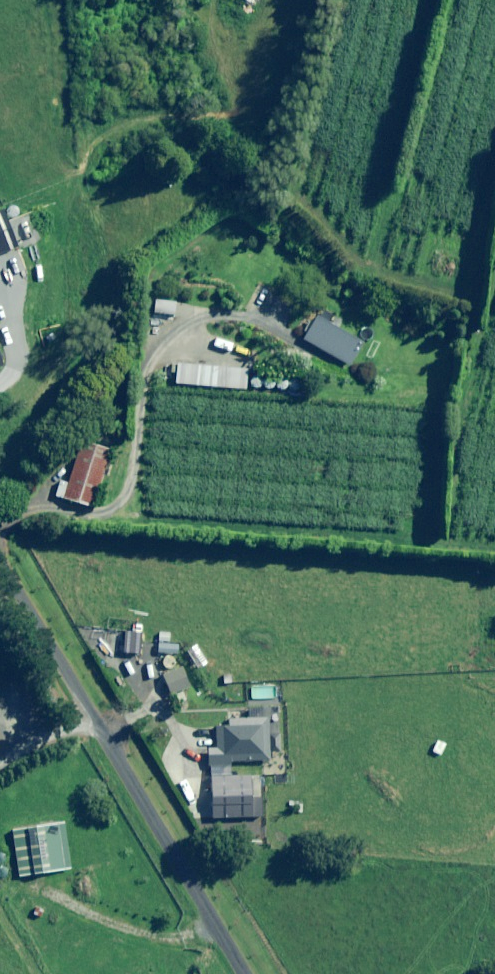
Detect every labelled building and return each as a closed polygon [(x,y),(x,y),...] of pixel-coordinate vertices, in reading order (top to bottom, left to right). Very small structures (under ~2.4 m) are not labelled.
[(3,210),(0,211),(0,256),(18,249),(3,210)] [(360,342),(315,317),(303,340),(348,365),(360,342)] [(247,369),(176,364),(175,384),(245,390),(247,369)] [(110,450),(81,441),(67,484),(59,481),(54,496),(92,508),(110,450)] [(142,645),(129,644),(128,653),(142,654),(142,645)] [(177,645),(156,644),(156,654),(177,654),(177,645)] [(188,687),(179,669),(162,677),(170,696),(188,687)] [(268,761),(267,719),(228,721),(228,727),(214,728),(215,749),(206,749),(207,768),(229,767),(229,762),(268,761)] [(251,818),(250,777),(209,778),(210,818),(251,818)] [(69,870),(63,825),(11,832),(18,877),(69,870)]
